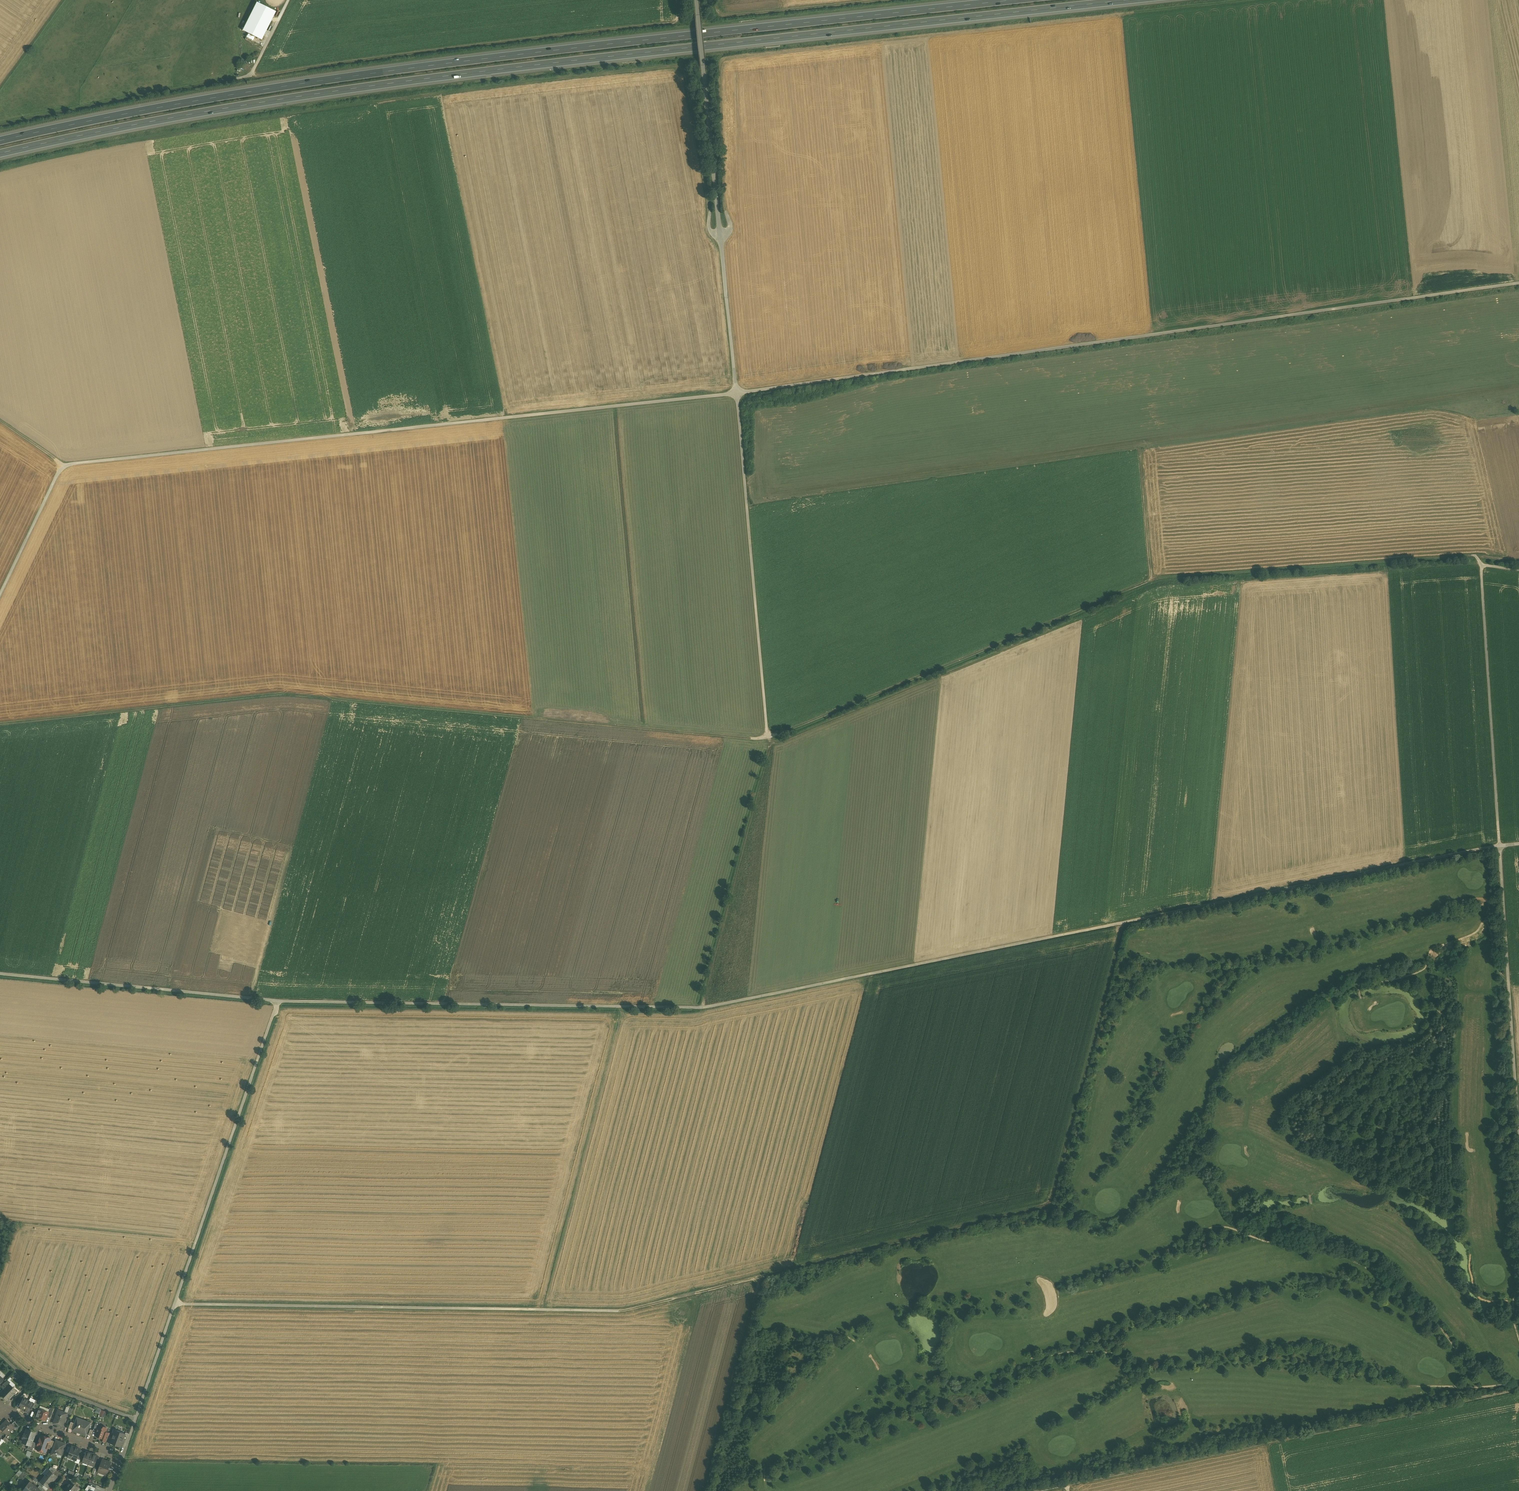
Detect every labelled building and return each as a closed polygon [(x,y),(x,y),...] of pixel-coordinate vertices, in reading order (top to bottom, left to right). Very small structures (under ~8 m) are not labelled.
[(257,2),(243,30),(262,40),(276,12),(257,2)] [(738,1268),(743,1269),(747,1254),(745,1253),(744,1256),(741,1255),(738,1268)] [(7,1380),(1,1387),(3,1389),(8,1383),(9,1383),(9,1382),(8,1381),(7,1380)] [(9,1383),(8,1383),(3,1389),(0,1392),(0,1393),(7,1400),(15,1392),(12,1389),(13,1389),(12,1388),(13,1387),(9,1383)] [(22,1401),(18,1407),(23,1410),(29,1400),(24,1397),(22,1401)] [(34,1403),(29,1400),(23,1410),(28,1413),(32,1407),(34,1403)] [(48,1412),(39,1408),(36,1416),(45,1420),(47,1416),(48,1412)] [(67,1413),(58,1410),(53,1423),(63,1426),(67,1413)] [(7,1420),(0,1426),(0,1427),(7,1434),(14,1427),(11,1424),(7,1420)] [(82,1423),(76,1421),(75,1423),(73,1430),(72,1430),(86,1435),(90,1423),(84,1420),(82,1423)] [(99,1425),(98,1428),(97,1429),(96,1430),(97,1431),(95,1435),(98,1436),(98,1438),(100,1438),(101,1438),(103,1438),(105,1432),(107,1428),(106,1427),(103,1426),(102,1427),(99,1425)] [(31,1431),(27,1430),(25,1434),(24,1434),(22,1438),(25,1439),(24,1443),(29,1445),(28,1446),(30,1447),(32,1442),(35,1433),(31,1432),(31,1431)] [(125,1434),(115,1430),(114,1430),(113,1433),(113,1435),(112,1437),(111,1442),(121,1446),(125,1434)] [(51,1438),(41,1435),(36,1449),(45,1452),(50,1439),(51,1438)] [(66,1444),(56,1440),(56,1442),(53,1449),(51,1454),(56,1456),(57,1453),(62,1455),(66,1444)] [(81,1449),(71,1446),(68,1454),(72,1455),(71,1458),(77,1460),(80,1452),(81,1449)] [(92,1453),(86,1451),(84,1458),(83,1462),(88,1464),(92,1453)] [(98,1455),(92,1453),(88,1464),(93,1466),(94,1466),(95,1462),(98,1455)] [(98,1471),(98,1472),(106,1474),(110,1462),(103,1459),(101,1463),(98,1471)] [(54,1473),(51,1470),(50,1470),(46,1476),(53,1482),(57,1476),(54,1473)] [(41,1482),(44,1485),(48,1488),(53,1482),(46,1476),(41,1482)] [(30,1481),(23,1490),(24,1490),(42,1490),(38,1488),(30,1481)] [(64,1489),(66,1490),(75,1490),(78,1487),(71,1481),(64,1489)]
